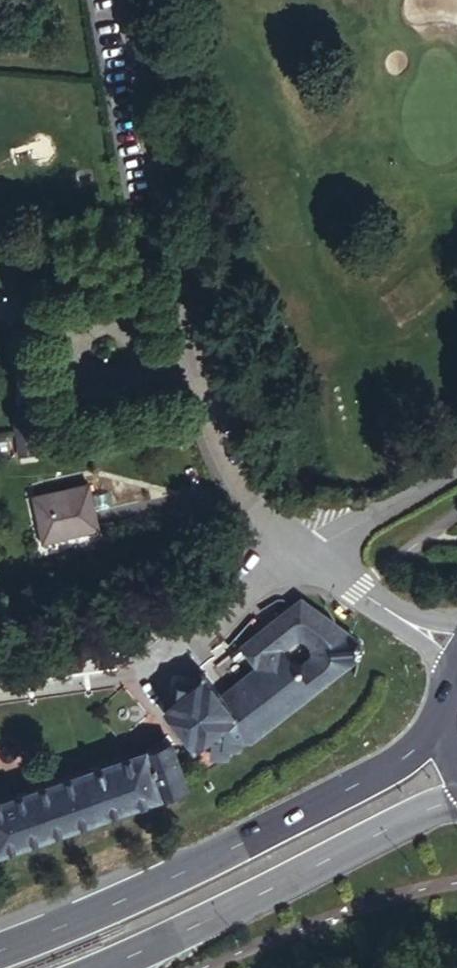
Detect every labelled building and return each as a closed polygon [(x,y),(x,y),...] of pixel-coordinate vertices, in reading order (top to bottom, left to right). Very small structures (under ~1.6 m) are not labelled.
[(15,455),(40,455),(39,413),(15,413),(15,455)] [(99,480),(46,493),(58,539),(111,526),(99,480)] [(327,670),(352,654),(359,648),(356,646),(361,643),(354,638),(357,636),(297,592),(237,639),(254,659),(231,678),(238,723),(269,705),(311,680),(327,670)] [(188,677),(222,682),(224,678),(210,659),(194,672),(182,670),(177,684),(163,694),(193,741),(211,727),(187,724),(188,710),(180,709),(188,677)] [(238,723),(242,743),(244,740),(284,708),(298,698),(328,673),(327,670),(311,680),(269,705),(238,723)] [(237,755),(242,743),(238,723),(231,678),(226,683),(222,682),(188,677),(180,709),(188,710),(187,724),(211,727),(228,716),(231,720),(229,729),(220,728),(219,739),(225,740),(223,753),(237,755)] [(65,770),(0,792),(0,839),(16,835),(187,779),(172,733),(65,770)]
